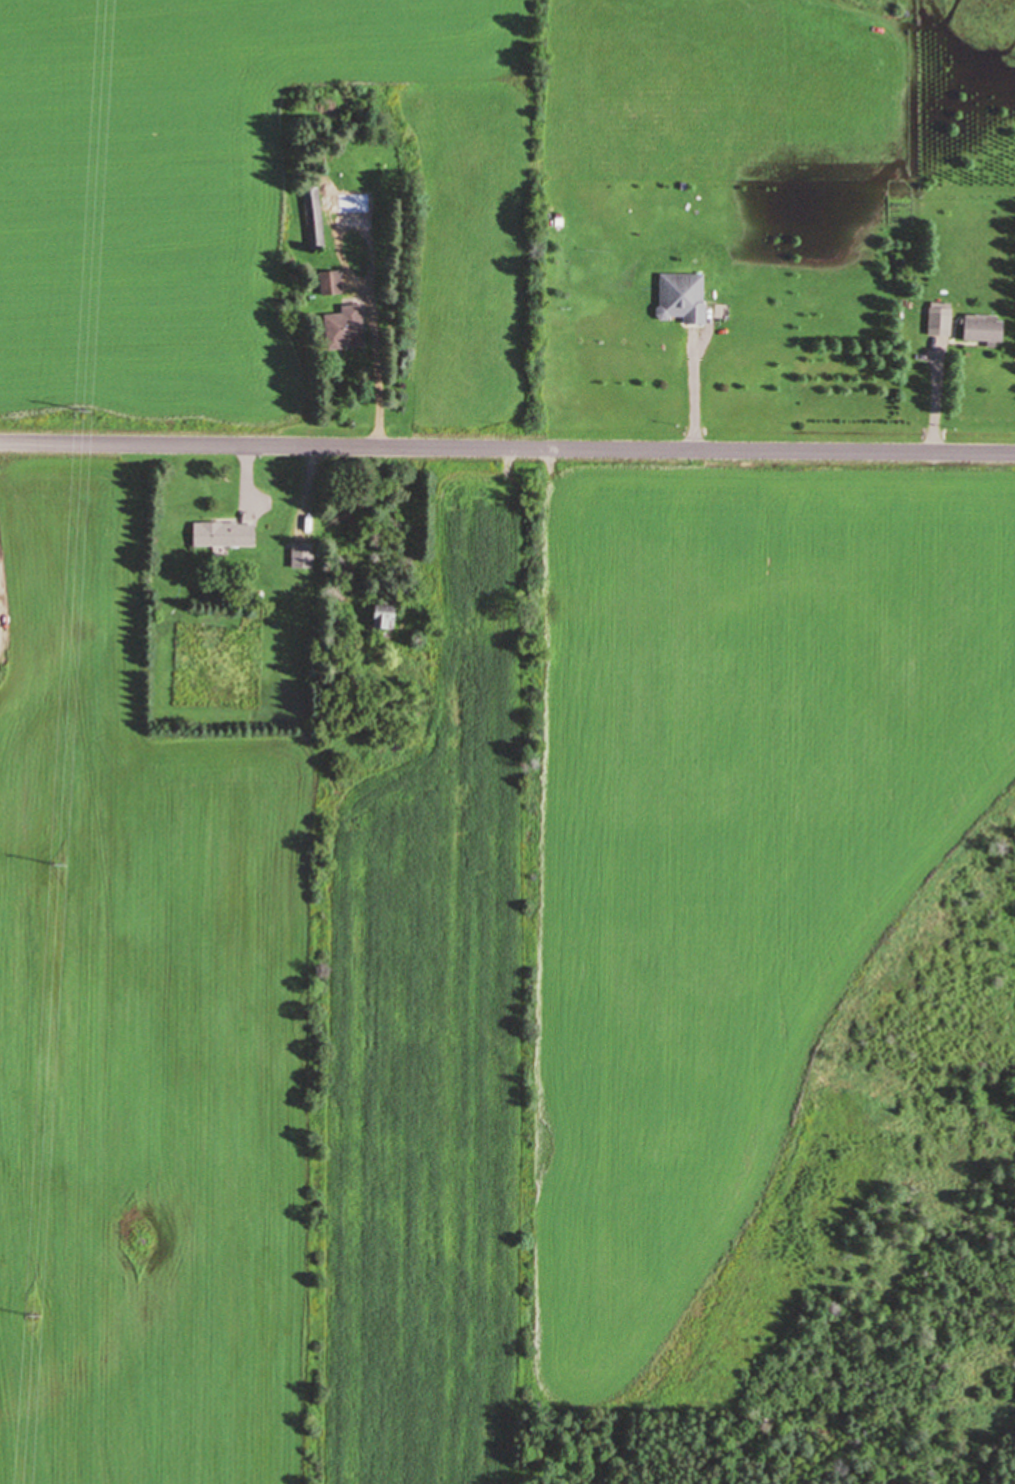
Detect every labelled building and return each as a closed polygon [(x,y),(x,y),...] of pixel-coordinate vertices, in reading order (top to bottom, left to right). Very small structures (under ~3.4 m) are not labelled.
[(322,191),(306,193),(312,251),(328,249),(322,191)] [(323,296),(344,296),(344,273),(323,273),(323,296)] [(709,322),(709,275),(662,275),(661,322),(709,322)] [(954,304),(932,304),(932,337),(954,337),(954,304)] [(344,307),(344,314),(327,316),(330,351),(367,347),(363,305),(344,307)] [(1008,320),(966,319),(966,342),(1007,343),(1008,320)] [(258,547),(258,523),(197,523),(197,547),(258,547)] [(295,543),(295,569),(317,569),(317,543),(295,543)] [(376,606),(375,631),(401,632),(402,607),(376,606)]
